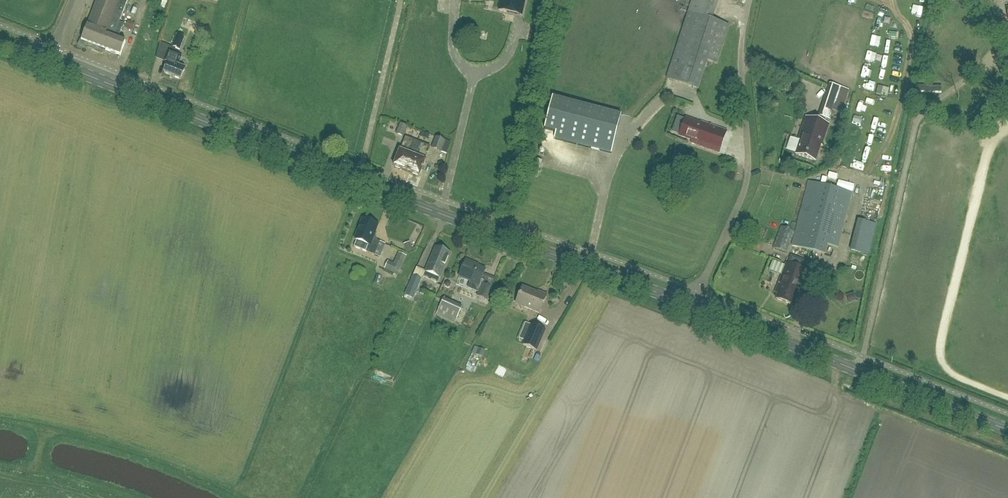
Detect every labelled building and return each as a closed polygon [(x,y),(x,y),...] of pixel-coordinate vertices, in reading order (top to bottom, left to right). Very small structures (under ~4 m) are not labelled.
[(125,43),(117,40),(123,25),(119,24),(128,0),(98,0),(82,42),(91,45),(90,47),(92,51),(96,52),(98,48),(120,57),(125,43)] [(498,11),(522,16),(525,0),(501,0),(498,11)] [(666,79),(666,80),(668,80),(697,90),(707,61),(716,64),(729,26),(712,20),(688,13),(666,79)] [(133,24),(127,22),(125,29),(130,31),(133,24)] [(179,51),(184,39),(176,36),(171,47),(179,51)] [(181,81),(185,70),(178,67),(182,57),(169,52),(164,63),(168,64),(164,74),(181,81)] [(826,103),(834,106),(840,89),(831,86),(826,103)] [(876,93),(886,96),(888,88),(878,86),(876,93)] [(611,154),(621,116),(552,98),(544,130),(556,133),(554,140),(611,154)] [(727,132),(726,132),(700,123),(685,118),(678,137),(691,141),(690,144),(719,154),(727,132)] [(821,146),(828,125),(806,118),(801,131),(802,131),(798,140),(800,141),(796,155),(815,162),(820,146),(821,146)] [(403,136),(406,127),(401,125),(397,134),(403,136)] [(406,172),(418,143),(405,138),(400,151),(399,151),(393,167),(406,172)] [(446,154),(450,144),(445,142),(436,139),(432,149),(446,154)] [(418,143),(406,172),(420,177),(426,161),(425,161),(430,148),(418,143)] [(538,172),(542,163),(536,161),(533,170),(538,172)] [(837,249),(841,232),(851,193),(809,182),(792,247),(824,255),(827,246),(837,249)] [(374,256),(379,242),(373,240),(379,225),(362,219),(354,240),(356,241),(354,246),(354,248),(374,256)] [(875,226),(857,221),(849,252),(867,257),(875,226)] [(789,243),(790,243),(794,232),(781,227),(776,241),(777,242),(775,246),(775,248),(786,252),(789,245),(788,245),(789,243)] [(437,281),(438,278),(440,279),(450,254),(436,248),(426,273),(434,276),(433,279),(437,281)] [(397,276),(406,257),(398,254),(393,264),(388,262),(384,269),(397,276)] [(769,271),(782,276),(776,292),(778,293),(776,300),(792,306),(800,284),(803,285),(808,272),(807,272),(810,264),(790,256),(787,264),(786,264),(785,266),(772,261),(769,271)] [(487,301),(492,289),(480,284),(485,271),(478,267),(478,266),(466,261),(459,278),(471,282),(468,289),(479,293),(478,297),(487,301)] [(375,269),(356,262),(353,270),(372,277),(375,269)] [(415,277),(412,276),(404,296),(413,300),(416,292),(422,279),(415,277)] [(538,294),(523,288),(516,304),(539,313),(546,296),(539,293),(538,294)] [(455,324),(457,319),(462,309),(462,308),(444,299),(436,316),(455,324)] [(536,351),(544,331),(531,325),(523,346),(536,351)] [(478,349),(476,356),(482,358),(485,352),(478,349)]
